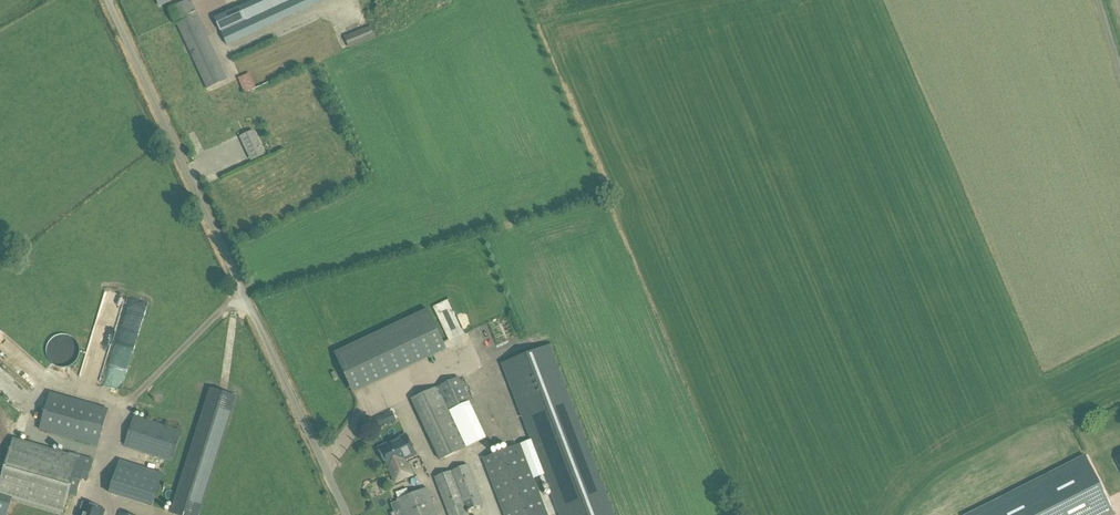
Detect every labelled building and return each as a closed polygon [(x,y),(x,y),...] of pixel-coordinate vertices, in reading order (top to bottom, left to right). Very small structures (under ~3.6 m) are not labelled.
[(216,18),(228,44),(326,0),(255,0),(216,18)] [(337,22),(342,34),(359,27),(352,11),(345,13),(347,18),(337,22)] [(240,95),(253,89),(245,73),(233,79),(240,95)] [(244,159),(258,156),(252,131),(238,134),(244,159)] [(334,155),(340,152),(337,143),(331,146),(334,155)] [(341,176),(347,178),(351,169),(345,167),(341,176)] [(238,234),(248,228),(242,217),(232,222),(238,234)] [(428,313),(337,356),(353,389),(443,346),(428,313)] [(47,348),(47,350),(47,352),(47,355),(48,357),(49,359),(51,363),(55,365),(58,367),(62,368),(64,368),(68,367),(70,366),(73,365),(74,364),(76,362),(78,360),(79,356),(80,354),(80,350),(80,346),(79,344),(77,341),(76,339),(74,338),(72,336),(70,335),(65,334),(63,334),(59,335),(57,335),(55,336),(52,338),(49,342),(48,343),(47,345),(47,348)] [(530,442),(522,445),(535,479),(543,476),(558,514),(614,514),(550,349),(502,368),(530,442)] [(21,372),(22,381),(40,378),(39,369),(21,372)] [(456,380),(409,401),(436,462),(480,442),(463,406),(467,404),(456,380)] [(170,512),(178,514),(199,514),(237,395),(228,392),(219,389),(210,386),(196,430),(170,512)] [(108,410),(52,394),(41,430),(98,447),(108,410)] [(393,411),(381,417),(386,426),(398,420),(393,411)] [(134,416),(125,447),(169,460),(178,430),(134,416)] [(408,436),(381,448),(392,474),(393,474),(398,484),(405,481),(400,471),(407,468),(405,462),(417,456),(408,436)] [(94,463),(94,461),(89,459),(71,454),(71,455),(14,439),(8,462),(0,488),(0,496),(13,500),(65,514),(71,494),(78,496),(83,480),(88,481),(94,463)] [(484,459),(505,514),(548,514),(535,479),(522,445),(484,459)] [(1114,514),(1099,484),(1085,455),(1007,495),(967,514),(1114,514)] [(121,460),(110,494),(154,507),(164,474),(121,460)] [(435,478),(450,514),(469,514),(467,511),(484,505),(469,465),(435,478)] [(378,480),(364,484),(368,495),(381,492),(378,480)] [(399,500),(405,514),(438,514),(428,489),(399,500)] [(13,500),(0,496),(0,514),(9,514),(13,500)] [(80,514),(105,514),(107,511),(84,504),(80,514)]
